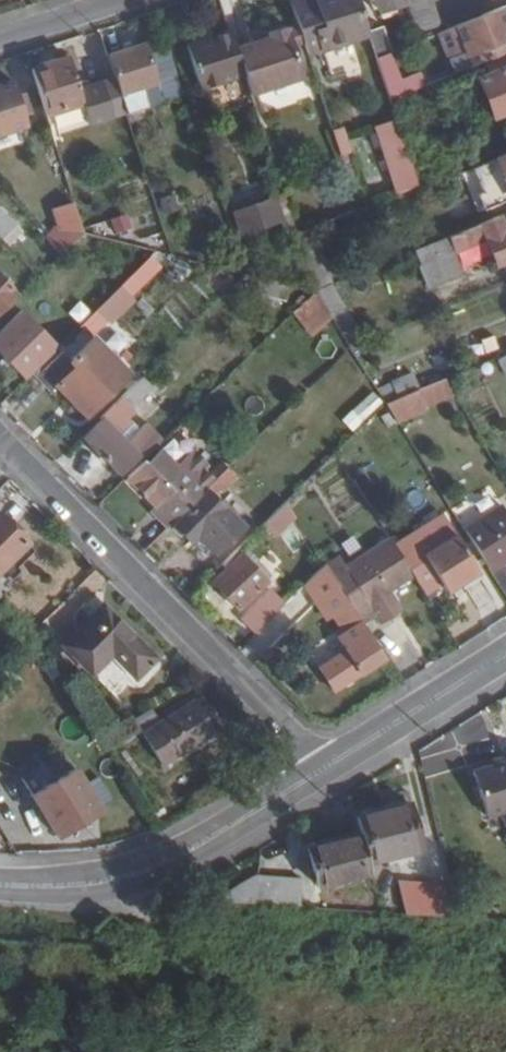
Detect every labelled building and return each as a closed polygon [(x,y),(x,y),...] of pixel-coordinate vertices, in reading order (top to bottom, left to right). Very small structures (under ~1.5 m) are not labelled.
[(357,0),(294,0),(289,2),(300,37),(306,55),(368,34),(357,0)] [(401,0),(376,0),(380,12),(402,3),(401,0)] [(417,32),(439,25),(432,2),(436,0),(407,0),(417,32)] [(455,25),(467,56),(505,40),(505,20),(500,7),(455,25)] [(219,37),(232,79),(244,75),(236,47),(231,33),(219,37)] [(201,90),(232,79),(219,37),(187,47),(201,90)] [(250,43),(236,47),(244,75),(255,106),(307,88),(297,57),(291,40),(291,37),(271,43),(253,49),(250,43)] [(268,37),(250,43),(253,49),(271,43),(268,37)] [(306,55),(300,37),(291,40),(297,57),(306,55)] [(144,45),(107,56),(125,114),(145,107),(140,88),(156,82),(144,45)] [(390,52),(376,57),(390,98),(410,91),(427,84),(422,71),(402,79),(390,52)] [(484,61),(489,75),(478,79),(493,117),(505,112),(505,52),(484,61)] [(67,59),(31,71),(45,116),(81,104),(67,59)] [(0,85),(0,133),(26,124),(12,82),(0,85)] [(410,91),(390,98),(393,111),(414,103),(410,91)] [(335,117),(326,119),(334,145),(344,142),(335,117)] [(418,184),(396,118),(374,126),(396,193),(418,184)] [(464,171),(479,211),(505,201),(505,155),(464,171)] [(184,226),(169,178),(152,182),(167,231),(184,226)] [(296,232),(288,208),(278,211),(274,197),(233,211),(241,232),(247,229),(252,246),(295,233),(296,232)] [(60,255),(83,233),(73,203),(54,210),(60,230),(50,242),(60,255)] [(0,239),(15,224),(0,209),(0,239)] [(497,215),(414,249),(429,284),(460,271),(454,251),(485,238),(496,265),(505,261),(505,229),(503,230),(497,215)] [(311,226),(296,232),(302,251),(311,281),(313,289),(328,284),(311,226)] [(302,251),(296,232),(295,233),(252,246),(259,265),(302,251)] [(256,276),(243,273),(230,285),(238,293),(256,276)] [(16,298),(8,290),(9,288),(0,278),(0,314),(16,298)] [(328,284),(313,289),(348,345),(363,339),(328,284)] [(121,299),(114,292),(79,326),(87,335),(121,299)] [(52,344),(19,311),(0,330),(0,353),(22,375),(52,344)] [(121,323),(107,334),(119,349),(133,338),(121,323)] [(56,346),(32,370),(49,387),(53,384),(85,414),(117,383),(81,346),(69,357),(56,346)] [(155,379),(146,369),(133,382),(144,392),(155,379)] [(391,382),(397,396),(417,389),(411,375),(391,382)] [(397,396),(384,402),(397,422),(427,410),(425,407),(444,398),(443,394),(451,390),(443,378),(417,389),(397,396)] [(125,389),(136,399),(144,392),(133,382),(125,389)] [(125,389),(97,417),(101,420),(83,436),(95,450),(80,466),(91,477),(108,461),(118,472),(136,454),(141,460),(142,460),(161,441),(145,424),(126,443),(117,433),(137,415),(132,410),(140,403),(136,399),(125,389)] [(353,432),(383,403),(372,391),(342,420),(353,432)] [(141,460),(125,477),(161,513),(157,517),(166,526),(204,489),(211,481),(201,470),(206,466),(192,452),(174,469),(158,453),(146,464),(142,460),(141,460)] [(233,473),(227,465),(218,474),(225,481),(233,473)] [(211,481),(204,489),(207,493),(210,496),(225,481),(218,474),(211,481)] [(210,496),(207,493),(174,524),(191,541),(197,536),(210,549),(215,553),(242,529),(210,496)] [(284,501),(261,524),(274,535),(294,515),(284,501)] [(470,529),(495,567),(505,560),(505,507),(470,529)] [(0,516),(0,566),(9,558),(25,541),(0,516)] [(197,536),(191,541),(203,554),(210,549),(197,536)] [(476,572),(454,536),(435,548),(426,537),(415,545),(445,593),(476,572)] [(392,587),(413,574),(388,537),(346,563),(339,554),(324,564),(325,565),(361,621),(376,611),(383,620),(404,606),(392,587)] [(32,549),(25,541),(9,558),(17,565),(32,549)] [(235,549),(207,577),(238,609),(266,581),(235,549)] [(356,625),(361,621),(325,565),(306,583),(308,586),(327,618),(334,615),(342,629),(354,621),(356,625)] [(243,621),(254,634),(285,604),(274,592),(243,621)] [(154,658),(102,606),(64,644),(92,673),(113,654),(136,677),(154,658)] [(333,690),(384,658),(361,621),(356,625),(338,638),(346,650),(320,667),(333,690)] [(342,629),(345,633),(356,625),(354,621),(342,629)] [(159,722),(150,708),(123,725),(133,740),(142,736),(161,764),(212,730),(192,700),(159,722)] [(471,775),(487,818),(505,811),(505,762),(471,775)] [(56,836),(98,809),(72,770),(30,796),(56,836)] [(355,822),(359,837),(366,863),(417,851),(407,809),(355,822)] [(366,863),(359,837),(310,849),(318,884),(368,874),(366,863)] [(224,896),(223,902),(300,906),(302,879),(259,876),(252,879),(224,896)] [(456,917),(448,886),(398,882),(405,913),(456,917)]
